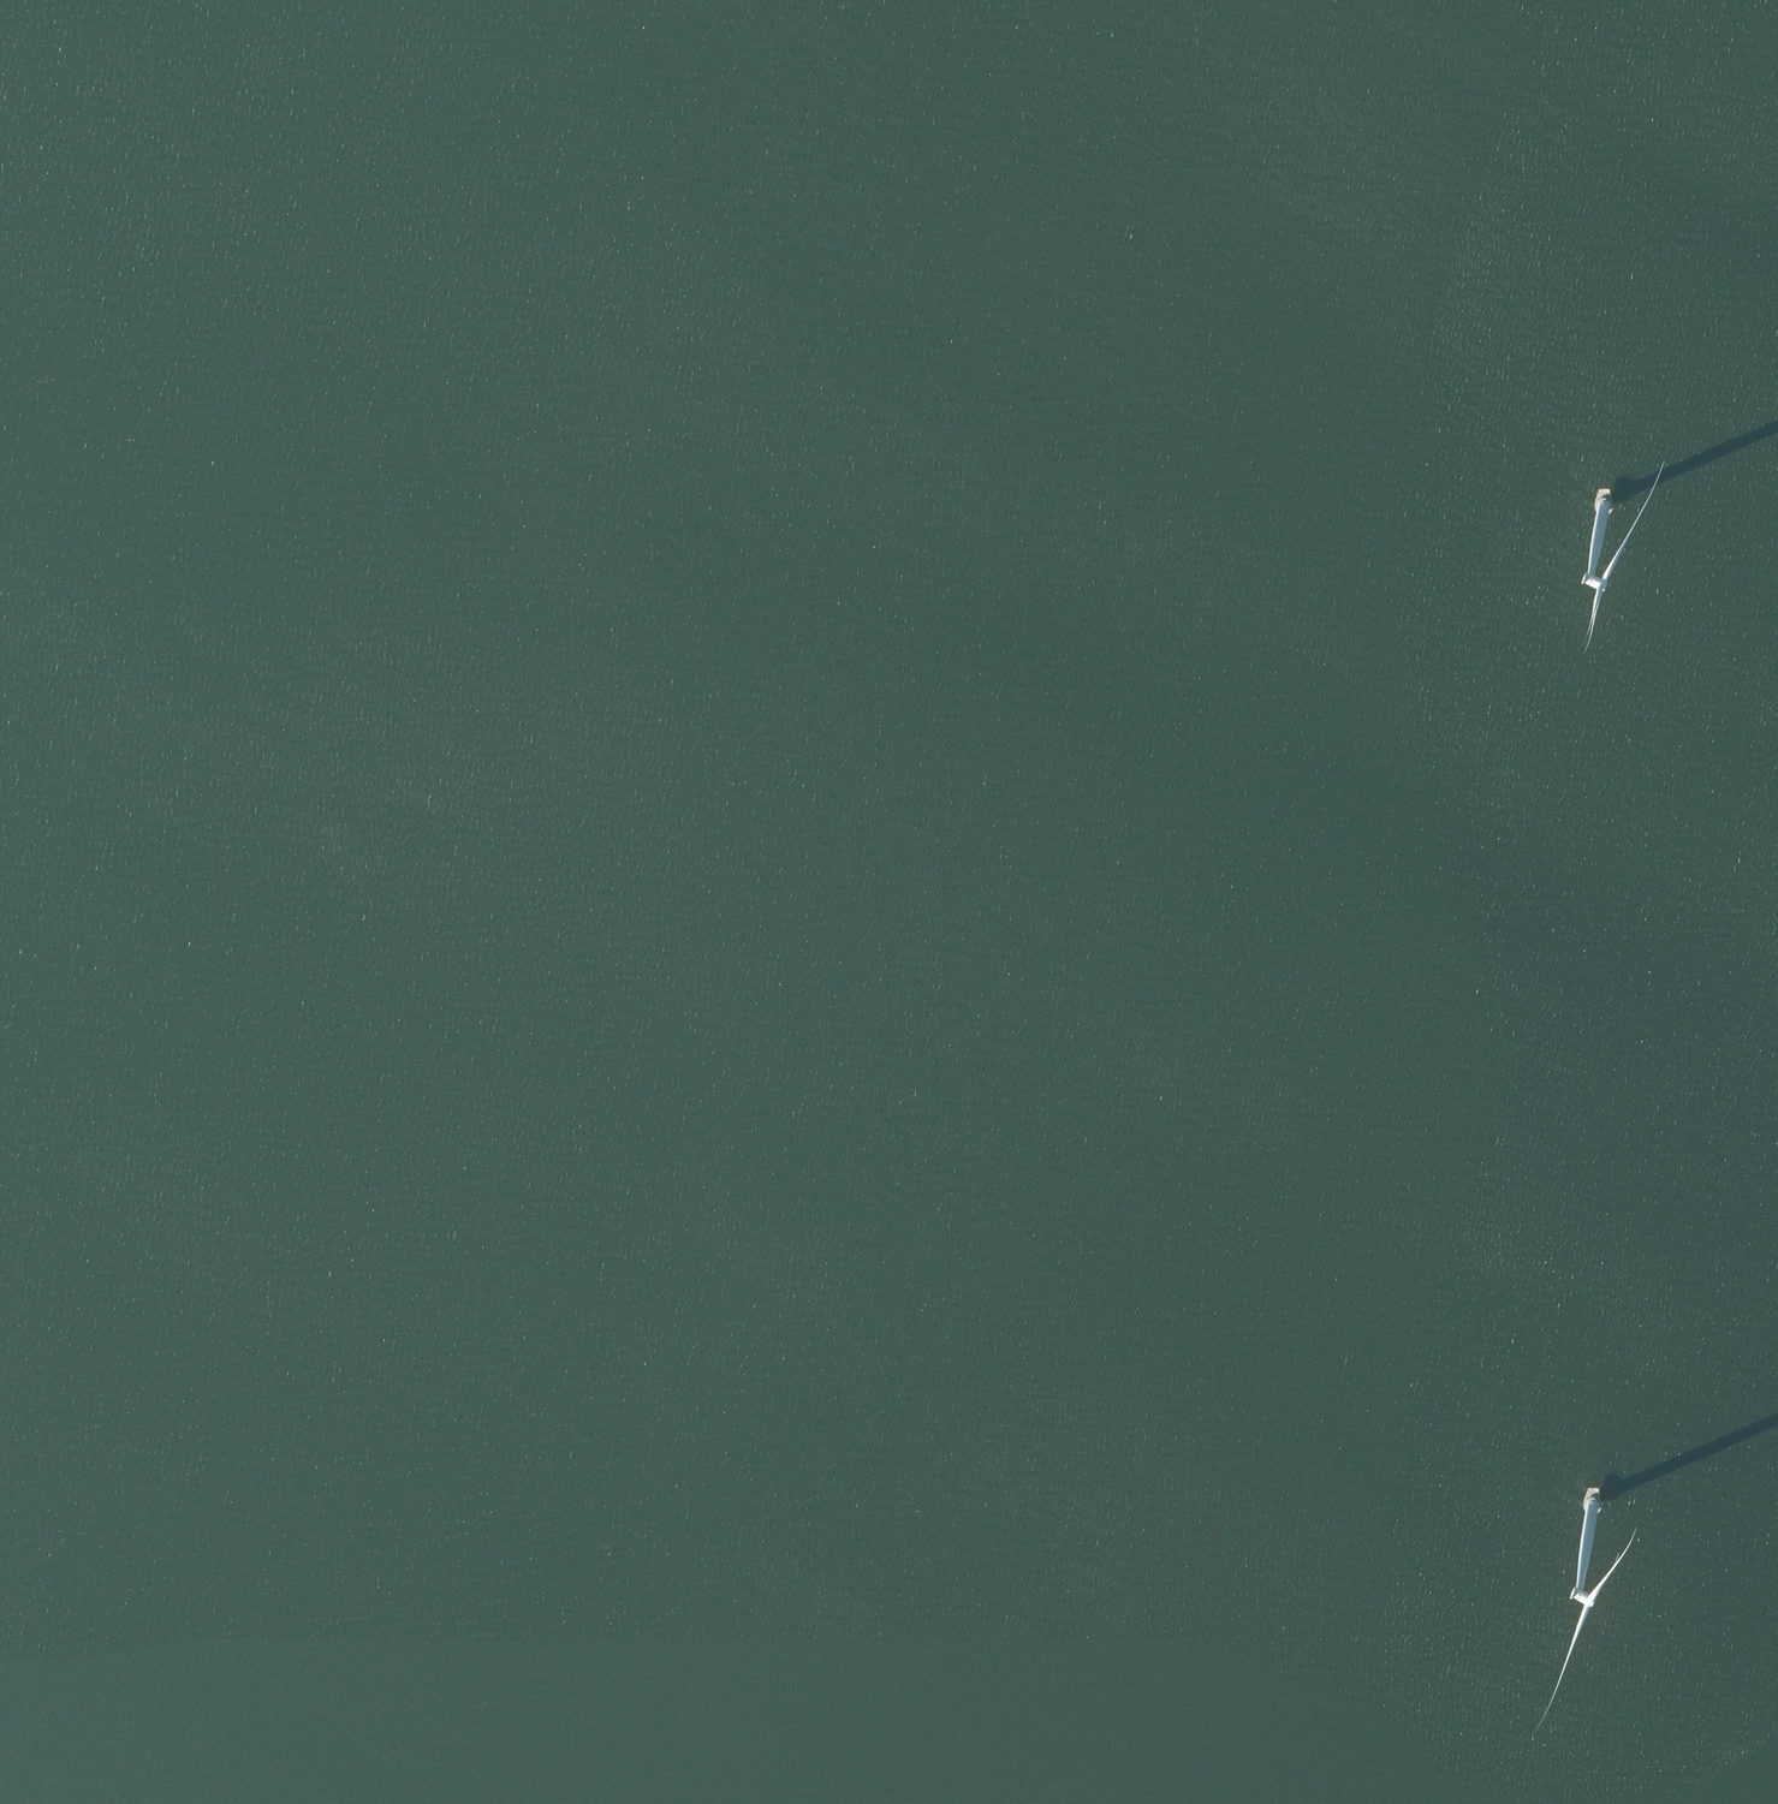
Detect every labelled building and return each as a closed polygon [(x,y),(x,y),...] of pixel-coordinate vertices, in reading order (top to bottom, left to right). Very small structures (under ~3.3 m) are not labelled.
[(1602,501),(1601,503),(1601,506),(1603,508),(1606,510),(1609,509),(1611,508),(1613,505),(1613,503),(1611,500),(1609,498),(1606,498),(1604,499),(1602,501)] [(1590,1493),(1589,1496),(1589,1499),(1591,1501),(1594,1502),(1597,1502),(1599,1500),(1600,1498),(1601,1495),(1599,1493),(1597,1491),(1594,1490),(1592,1491),(1590,1493)]
